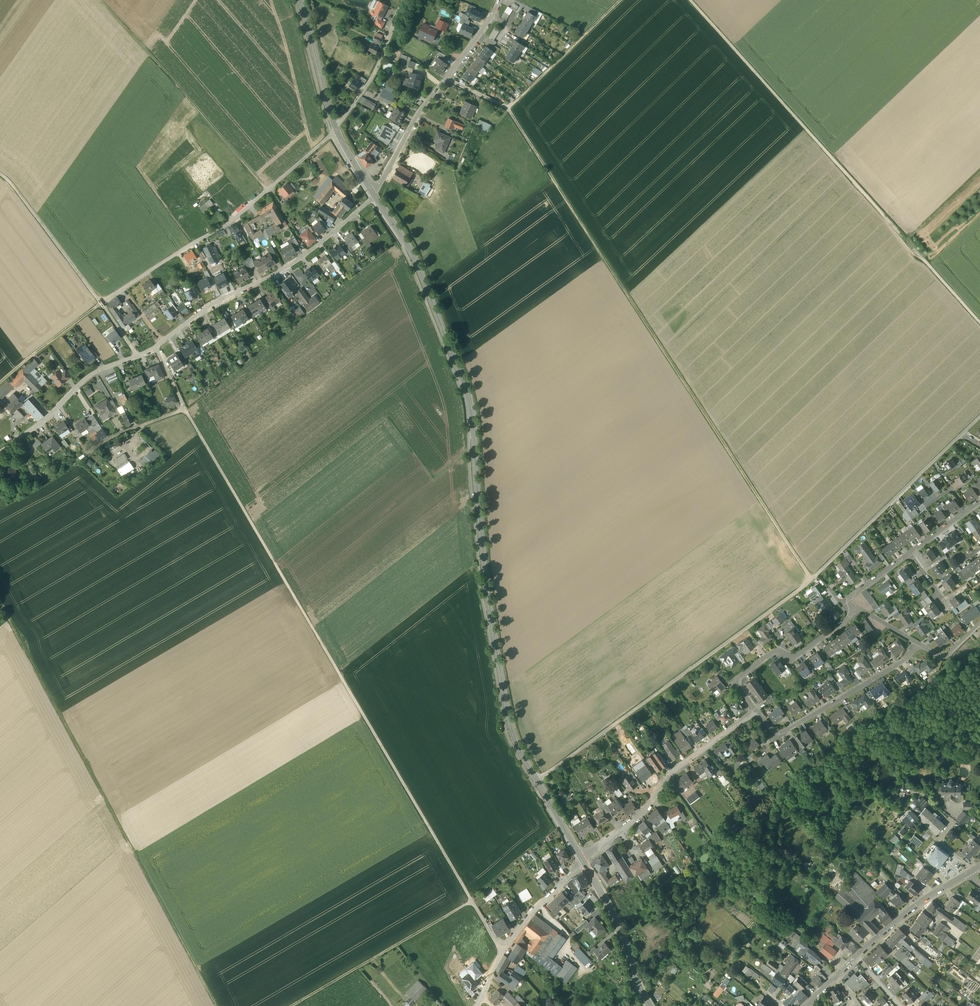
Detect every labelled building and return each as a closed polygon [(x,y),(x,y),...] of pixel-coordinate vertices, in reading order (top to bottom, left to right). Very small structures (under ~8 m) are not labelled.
[(388,6),(379,1),(374,11),(373,10),(372,11),(371,12),(371,13),(372,14),(373,15),(374,15),(375,14),(382,17),(388,6)] [(475,10),(472,9),(469,16),(468,16),(469,17),(472,18),(472,19),(476,20),(476,19),(480,21),(481,19),(482,18),(482,17),(482,16),(483,14),(475,10)] [(539,12),(532,9),(529,12),(536,17),(539,12)] [(529,12),(528,12),(525,17),(533,22),(536,17),(529,12)] [(468,20),(462,17),(459,23),(463,24),(468,26),(470,21),(468,20)] [(533,22),(525,17),(522,22),(529,27),(533,22)] [(385,22),(377,18),(375,24),(382,28),(385,22)] [(449,24),(439,20),(437,24),(440,25),(438,29),(445,32),(449,24)] [(529,27),(522,22),(518,28),(526,32),(529,27)] [(429,26),(423,23),(418,35),(432,41),(437,31),(429,28),(429,26)] [(468,26),(463,24),(461,29),(462,29),(460,33),(470,37),(474,29),(468,26)] [(526,32),(518,28),(515,33),(523,38),(526,32)] [(524,46),(514,40),(512,42),(514,44),(513,46),(521,51),(524,46)] [(379,47),(372,43),(368,51),(376,54),(379,47)] [(487,47),(486,46),(482,51),(489,57),(493,52),(491,50),(487,47)] [(513,46),(509,51),(517,56),(521,51),(513,46)] [(489,57),(482,51),(478,56),(486,62),(489,57)] [(517,56),(509,51),(506,58),(513,63),(517,56)] [(486,62),(478,56),(475,61),(482,67),(486,62)] [(442,60),(438,57),(435,61),(437,62),(432,68),(440,74),(448,64),(442,60)] [(390,73),(393,63),(385,61),(382,70),(390,73)] [(482,67),(475,61),(471,66),(478,72),(478,71),(482,67)] [(471,66),(467,71),(474,76),(478,72),(471,66)] [(474,76),(467,71),(463,76),(470,81),(474,76)] [(411,73),(408,85),(419,89),(422,76),(411,73)] [(358,81),(354,79),(349,86),(356,91),(361,84),(361,83),(360,83),(358,81)] [(396,95),(384,89),(380,96),(388,100),(388,101),(391,103),(396,95)] [(363,104),(373,109),(376,104),(366,99),(363,104)] [(476,106),(466,102),(461,114),(470,118),(476,106)] [(406,113),(396,107),(392,113),(393,114),(390,118),(400,124),(406,113)] [(457,121),(449,118),(445,126),(449,128),(448,129),(451,130),(451,129),(453,130),(455,126),(456,122),(457,121)] [(480,118),(476,127),(488,133),(492,125),(480,118)] [(396,132),(384,126),(377,138),(389,144),(396,132)] [(450,137),(437,132),(435,139),(439,141),(436,149),(440,151),(441,150),(445,152),(450,137)] [(377,146),(372,142),(365,151),(367,153),(368,153),(369,156),(371,153),(375,149),(377,146)] [(367,153),(360,157),(366,167),(373,163),(371,159),(374,157),(371,153),(369,156),(368,153),(367,153)] [(455,157),(450,155),(448,154),(446,159),(452,164),(455,157)] [(413,172),(401,165),(398,170),(409,177),(413,172)] [(409,177),(398,170),(393,177),(405,184),(409,177)] [(347,186),(335,176),(332,180),(338,185),(343,190),(347,186)] [(321,193),(320,195),(326,200),(335,189),(338,185),(332,180),(321,193)] [(292,190),(287,183),(278,190),(284,197),(292,190)] [(423,190),(421,189),(419,192),(424,195),(430,186),(427,184),(423,190)] [(343,190),(338,185),(335,189),(341,194),(344,190),(343,190)] [(292,190),(284,197),(286,199),(294,192),(292,190)] [(326,200),(320,195),(317,199),(323,204),(326,200)] [(345,197),(344,197),(339,204),(346,210),(348,211),(353,204),(345,197)] [(210,199),(199,208),(203,213),(213,204),(210,199)] [(284,220),(273,201),(269,204),(271,207),(270,208),(272,211),(270,213),(277,224),(277,225),(278,224),(279,224),(284,220)] [(269,204),(258,211),(260,215),(262,218),(270,213),(272,211),(270,208),(271,207),(269,204)] [(346,210),(339,204),(332,212),(333,213),(336,215),(340,218),(346,210)] [(333,213),(332,214),(321,206),(318,211),(333,220),(336,215),(333,213)] [(260,215),(243,224),(252,240),(259,236),(257,232),(254,233),(250,225),(262,218),(260,215)] [(323,225),(319,221),(313,227),(319,235),(326,229),(323,225)] [(235,224),(229,228),(235,239),(242,235),(235,224)] [(278,225),(278,224),(277,225),(277,224),(272,227),(275,233),(281,229),(278,225)] [(366,229),(361,233),(364,238),(367,241),(377,234),(371,226),(366,229)] [(308,229),(300,236),(308,246),(316,240),(311,233),(308,229)] [(259,236),(252,240),(253,244),(265,238),(263,234),(259,236)] [(358,242),(352,234),(344,239),(347,243),(351,248),(358,242)] [(296,246),(292,239),(287,242),(289,245),(290,244),(293,248),(296,246)] [(210,244),(203,248),(207,257),(214,253),(212,247),(211,246),(210,244)] [(289,245),(282,249),(286,257),(295,252),(293,248),(290,244),(289,245)] [(340,245),(337,247),(337,246),(333,249),(334,249),(331,251),(337,259),(342,256),(341,255),(341,254),(345,252),(342,248),(340,245)] [(271,246),(266,249),(269,253),(271,257),(276,254),(271,246)] [(345,246),(342,248),(345,252),(347,256),(351,253),(348,249),(345,246)] [(184,256),(188,263),(197,258),(192,250),(184,256)] [(206,257),(202,251),(197,253),(202,260),(206,257)] [(220,260),(217,252),(214,253),(207,257),(211,263),(220,260)] [(269,253),(261,257),(267,268),(275,264),(271,257),(269,253)] [(325,255),(317,262),(323,271),(332,264),(331,264),(325,255)] [(251,257),(246,260),(251,268),(255,265),(253,262),(253,261),(251,257)] [(253,261),(253,262),(255,265),(259,272),(267,268),(261,257),(253,261)] [(244,267),(239,270),(244,280),(250,277),(244,267)] [(317,272),(313,267),(311,269),(310,268),(307,270),(308,271),(306,273),(309,277),(312,281),(317,277),(319,275),(317,272)] [(239,270),(233,273),(239,283),(244,280),(239,270)] [(214,278),(219,288),(228,283),(226,279),(223,273),(214,278)] [(345,277),(332,287),(334,290),(347,280),(345,277)] [(208,280),(207,278),(197,282),(202,291),(205,289),(205,290),(208,288),(211,286),(208,280)] [(288,279),(279,286),(289,298),(295,293),(298,291),(297,291),(295,288),(288,279)] [(150,280),(143,285),(148,292),(152,290),(155,287),(156,287),(155,286),(150,280)] [(192,288),(185,292),(189,300),(197,296),(192,288)] [(309,300),(301,288),(297,291),(298,291),(295,293),(297,295),(300,299),(301,298),(310,310),(318,304),(316,301),(318,300),(314,296),(309,300)] [(274,292),(266,298),(268,300),(272,306),(280,301),(278,299),(278,297),(277,295),(276,295),(274,292)] [(117,296),(108,303),(111,307),(113,309),(115,307),(121,303),(117,296)] [(263,304),(260,299),(254,302),(259,311),(265,307),(263,304)] [(159,300),(143,312),(147,317),(163,305),(159,300)] [(177,310),(171,301),(168,303),(171,307),(175,312),(177,310)] [(254,302),(248,306),(250,311),(253,315),(259,311),(254,302)] [(182,303),(176,307),(180,312),(186,308),(182,303)] [(115,307),(113,309),(111,307),(110,309),(122,328),(123,327),(127,324),(124,318),(121,315),(120,316),(115,307)] [(171,307),(164,311),(170,319),(177,315),(175,312),(171,307)] [(300,307),(296,310),(301,316),(304,314),(300,307)] [(245,314),(243,310),(237,313),(242,322),(248,318),(245,314)] [(301,316),(296,310),(292,312),(297,319),(301,316)] [(131,312),(125,316),(124,318),(127,324),(128,323),(136,318),(133,314),(132,312),(132,311),(131,312)] [(242,322),(237,313),(231,317),(234,322),(236,325),(237,325),(242,322)] [(228,325),(224,318),(221,320),(221,319),(219,320),(220,321),(219,322),(224,330),(229,327),(228,325)] [(219,322),(216,323),(215,323),(214,323),(214,324),(213,325),(216,330),(218,333),(219,333),(224,330),(219,322)] [(207,329),(202,332),(207,341),(213,337),(210,333),(208,330),(207,329)] [(112,344),(120,338),(115,330),(107,337),(111,342),(112,344)] [(202,332),(196,336),(198,341),(201,344),(207,341),(202,332)] [(192,341),(180,349),(185,357),(192,353),(194,357),(199,353),(192,341)] [(87,347),(83,351),(80,347),(76,350),(85,363),(93,357),(94,357),(90,351),(87,347)] [(182,363),(176,354),(168,359),(171,365),(174,370),(179,367),(183,365),(182,363)] [(33,359),(23,368),(28,373),(33,368),(38,364),(33,359)] [(164,377),(158,365),(146,370),(148,376),(153,373),(156,380),(164,377)] [(174,370),(171,365),(168,367),(172,376),(176,373),(174,370)] [(23,368),(9,381),(14,387),(16,388),(24,380),(29,374),(28,373),(23,368)] [(47,382),(33,368),(28,373),(29,374),(42,387),(47,382)] [(66,370),(61,374),(59,371),(53,375),(55,377),(52,378),(52,380),(53,382),(55,382),(57,385),(65,380),(65,381),(71,377),(66,370)] [(115,373),(106,377),(109,384),(118,380),(115,373)] [(42,387),(29,374),(24,380),(35,391),(37,392),(42,387)] [(145,384),(142,376),(129,381),(133,389),(145,384)] [(9,381),(0,390),(0,396),(2,398),(14,387),(9,381)] [(129,381),(124,383),(127,391),(133,389),(129,381)] [(93,393),(90,388),(85,391),(88,397),(93,393)] [(124,393),(112,400),(114,403),(118,408),(123,406),(129,403),(124,393)] [(14,394),(9,398),(12,402),(17,397),(14,394)] [(174,396),(167,399),(170,406),(177,403),(174,396)] [(12,402),(18,408),(23,403),(17,397),(12,402)] [(44,416),(28,399),(23,404),(38,421),(44,416)] [(107,399),(95,406),(100,414),(107,411),(109,415),(118,410),(118,408),(114,403),(111,406),(107,399)] [(18,408),(12,402),(9,405),(6,407),(12,413),(18,408)] [(23,416),(19,411),(14,415),(19,420),(23,416)] [(107,411),(100,414),(100,415),(99,415),(103,421),(109,417),(108,416),(109,415),(107,411)] [(98,423),(93,415),(87,419),(90,422),(91,424),(92,426),(98,423)] [(123,417),(122,417),(126,426),(130,424),(127,415),(123,417)] [(85,421),(81,424),(80,422),(76,425),(76,424),(76,425),(78,428),(81,432),(87,429),(90,427),(89,425),(85,419),(84,419),(85,421)] [(64,421),(54,428),(59,435),(69,428),(67,425),(66,425),(64,421)] [(99,429),(97,426),(99,424),(98,423),(92,426),(93,428),(95,430),(96,431),(99,436),(97,438),(99,441),(106,436),(101,427),(99,429)] [(78,428),(74,431),(79,438),(83,435),(81,432),(78,428)] [(96,431),(89,436),(94,444),(99,441),(97,438),(99,436),(96,431)] [(60,446),(52,436),(41,445),(45,449),(50,445),(51,446),(52,445),(54,448),(55,450),(60,446)] [(33,444),(37,448),(42,443),(38,439),(33,444)] [(25,445),(24,443),(22,445),(26,451),(22,454),(24,457),(25,457),(30,453),(25,445)] [(151,450),(141,462),(147,466),(157,455),(151,450)] [(124,454),(115,460),(118,465),(128,459),(124,454)] [(972,462),(974,466),(977,464),(979,468),(979,456),(972,462)] [(952,459),(945,465),(949,470),(955,466),(956,465),(952,459)] [(122,476),(135,468),(130,461),(117,470),(122,476)] [(944,474),(936,463),(933,466),(941,476),(944,474)] [(963,474),(955,479),(959,485),(964,482),(967,480),(967,479),(963,474)] [(930,483),(923,475),(921,477),(929,488),(931,486),(930,484),(930,483)] [(930,483),(930,484),(931,486),(936,492),(943,487),(937,479),(930,483)] [(929,496),(924,488),(919,492),(920,494),(924,499),(929,496)] [(971,489),(965,493),(968,498),(967,498),(970,502),(977,496),(975,494),(975,493),(972,488),(971,489)] [(920,505),(914,497),(906,502),(912,510),(920,505)] [(947,505),(946,506),(949,509),(952,514),(960,508),(954,500),(947,505)] [(940,511),(935,515),(940,522),(947,518),(943,512),(941,511),(940,511)] [(965,523),(972,533),(979,527),(979,526),(974,517),(965,523)] [(928,518),(923,521),(923,522),(920,525),(922,528),(926,533),(934,527),(928,518)] [(913,527),(908,531),(913,538),(916,536),(918,539),(923,535),(921,532),(919,534),(915,529),(914,527),(913,527)] [(913,538),(908,531),(903,534),(908,542),(913,538)] [(954,532),(942,541),(949,549),(961,540),(954,532)] [(903,534),(898,538),(903,546),(908,542),(903,534)] [(898,538),(892,542),(898,549),(903,546),(898,538)] [(946,548),(942,541),(938,544),(943,550),(946,548)] [(892,542),(887,546),(892,553),(898,549),(892,542)] [(864,543),(854,549),(857,554),(860,551),(864,557),(871,552),(864,543)] [(892,553),(887,546),(882,550),(887,557),(892,553)] [(930,550),(922,555),(928,563),(933,560),(936,557),(930,550)] [(871,552),(864,557),(869,563),(865,565),(869,571),(882,561),(881,561),(878,556),(875,558),(871,552)] [(845,560),(837,565),(841,571),(838,573),(841,576),(850,570),(847,566),(849,565),(848,563),(845,559),(845,560)] [(978,568),(973,561),(968,565),(974,573),(979,569),(978,568)] [(936,565),(932,568),(938,576),(946,570),(940,563),(940,562),(936,565)] [(974,573),(968,565),(961,570),(966,578),(974,573)] [(907,566),(899,572),(905,580),(909,577),(913,574),(907,566)] [(850,570),(841,576),(844,580),(847,578),(851,584),(857,580),(850,570)] [(966,578),(961,570),(958,572),(965,582),(967,581),(966,578)] [(946,580),(942,583),(948,591),(956,585),(950,577),(946,580)] [(924,588),(917,579),(915,581),(913,582),(909,585),(913,591),(914,591),(917,594),(923,589),(924,588)] [(888,581),(878,588),(883,594),(889,590),(891,593),(895,590),(892,586),(888,581)] [(818,582),(811,588),(813,590),(807,595),(810,599),(816,595),(819,593),(824,590),(818,582)] [(816,595),(810,599),(813,602),(821,596),(819,593),(816,595)] [(821,596),(813,602),(815,604),(823,599),(821,596)] [(959,603),(954,596),(950,600),(954,605),(955,607),(960,603),(959,603)] [(924,600),(923,600),(927,605),(932,602),(928,597),(924,600)] [(831,608),(824,598),(823,599),(815,604),(814,605),(817,609),(820,606),(825,613),(827,611),(831,608)] [(965,599),(959,603),(960,603),(955,607),(954,605),(951,607),(955,614),(968,604),(965,599)] [(927,605),(925,607),(929,612),(936,607),(932,602),(927,605)] [(882,608),(880,609),(881,610),(886,617),(887,616),(892,612),(893,611),(891,609),(892,608),(888,603),(885,606),(882,608)] [(840,614),(834,606),(831,608),(827,611),(830,615),(831,615),(834,619),(840,614)] [(936,607),(929,612),(932,618),(937,614),(940,612),(936,607)] [(968,612),(961,617),(963,620),(966,624),(979,613),(976,607),(968,613),(968,612)] [(899,613),(897,615),(898,615),(905,625),(906,625),(911,621),(906,614),(909,612),(906,608),(899,613)] [(780,613),(772,619),(776,624),(784,619),(783,619),(780,613)] [(917,624),(914,626),(915,626),(922,636),(928,631),(923,625),(926,623),(924,619),(917,624)] [(793,623),(789,625),(784,629),(783,629),(785,632),(793,627),(794,626),(795,625),(793,623)] [(769,633),(767,631),(768,630),(764,625),(764,624),(757,629),(763,637),(759,640),(762,644),(771,637),(768,633),(769,633)] [(855,624),(850,627),(855,635),(861,631),(855,624)] [(959,624),(952,630),(956,636),(963,631),(959,624)] [(785,632),(789,638),(797,633),(793,628),(793,627),(785,632)] [(850,627),(845,631),(850,639),(855,635),(850,627)] [(942,630),(938,633),(941,636),(935,640),(939,647),(949,639),(945,634),(942,630)] [(845,631),(839,635),(845,643),(845,644),(848,642),(847,641),(850,639),(845,631)] [(797,633),(789,638),(793,644),(794,644),(800,640),(801,638),(797,633)] [(839,635),(834,639),(840,647),(843,645),(842,645),(845,643),(839,635)] [(753,648),(746,638),(737,645),(739,648),(743,646),(747,652),(753,648)] [(834,639),(829,643),(834,650),(837,648),(837,649),(840,647),(834,639)] [(897,645),(890,649),(891,650),(895,656),(904,648),(897,639),(894,642),(897,645)] [(829,643),(823,646),(829,654),(834,650),(829,643)] [(731,649),(720,658),(723,662),(723,661),(727,659),(730,663),(729,663),(729,664),(731,667),(739,661),(735,656),(734,656),(733,654),(734,654),(731,649)] [(885,654),(882,649),(878,651),(880,654),(874,659),(879,665),(879,664),(888,658),(885,654)] [(743,658),(738,651),(734,654),(735,656),(739,661),(743,658)] [(817,652),(810,657),(816,666),(823,660),(824,660),(822,657),(817,652)] [(871,668),(863,657),(858,661),(861,665),(855,670),(860,676),(871,668)] [(778,659),(771,664),(778,673),(784,669),(785,668),(783,666),(782,665),(783,665),(780,661),(780,662),(778,659)] [(879,665),(874,659),(871,662),(874,666),(875,668),(879,665),(879,664),(879,665)] [(914,667),(917,671),(918,673),(926,668),(929,672),(933,669),(927,660),(920,665),(919,663),(914,667)] [(808,667),(804,661),(796,667),(802,675),(803,675),(809,670),(810,670),(808,667)] [(844,666),(838,671),(843,679),(839,682),(842,686),(851,679),(847,673),(848,672),(844,666)] [(910,667),(905,671),(908,675),(914,672),(910,667)] [(926,668),(918,673),(921,677),(929,672),(926,668)] [(905,671),(894,679),(899,685),(906,680),(908,683),(912,680),(908,675),(905,671)] [(716,676),(712,679),(714,681),(708,685),(713,691),(716,689),(722,684),(716,676)] [(760,686),(753,677),(746,683),(752,692),(760,686)] [(828,682),(819,688),(826,697),(835,690),(830,682),(829,681),(828,682)] [(876,689),(876,688),(870,692),(873,696),(875,699),(883,693),(885,697),(890,694),(883,684),(876,689)] [(760,686),(752,692),(759,701),(764,698),(767,696),(760,686)] [(815,693),(812,689),(807,692),(811,697),(807,699),(811,705),(820,699),(816,693),(815,693)] [(883,693),(875,699),(878,702),(885,697),(883,693)] [(767,696),(764,698),(769,704),(775,700),(770,694),(767,696)] [(858,698),(852,703),(856,709),(864,704),(867,708),(871,704),(868,700),(865,695),(865,696),(859,700),(858,698)] [(737,702),(731,707),(736,714),(743,709),(740,704),(738,702),(737,702)] [(796,702),(788,708),(793,715),(801,709),(796,702)] [(777,709),(768,716),(774,724),(783,717),(781,714),(777,709)] [(843,709),(837,713),(836,712),(830,717),(835,723),(843,718),(845,722),(850,719),(846,713),(843,709)] [(719,716),(718,716),(720,718),(724,723),(731,718),(725,711),(719,716)] [(713,720),(706,725),(710,732),(717,726),(713,720)] [(822,721),(815,726),(814,726),(812,728),(817,735),(826,729),(827,728),(824,725),(822,721)] [(683,730),(682,728),(679,730),(679,731),(680,731),(685,738),(688,736),(683,730)] [(697,731),(691,735),(696,742),(704,736),(703,735),(699,730),(699,729),(697,731)] [(812,739),(805,730),(794,737),(799,743),(802,748),(803,747),(806,744),(806,743),(812,739)] [(685,738),(680,731),(679,731),(675,734),(678,739),(675,741),(683,752),(691,746),(685,738)] [(760,744),(754,737),(746,744),(751,751),(752,751),(756,747),(760,744)] [(790,740),(779,748),(787,759),(788,759),(787,757),(792,753),(793,755),(797,752),(798,752),(794,747),(790,740)] [(802,748),(799,743),(797,745),(803,753),(805,751),(803,747),(802,748)] [(670,744),(664,748),(673,760),(678,756),(675,751),(670,744)] [(724,744),(715,750),(718,755),(728,749),(724,744)] [(803,753),(797,745),(794,747),(798,752),(797,752),(800,755),(803,753)] [(732,746),(728,749),(732,755),(736,752),(732,746)] [(658,751),(653,754),(662,767),(667,764),(662,757),(658,751)] [(750,751),(745,756),(747,760),(753,755),(753,754),(750,751)] [(662,767),(653,754),(648,758),(652,764),(657,771),(662,767)] [(767,754),(757,762),(759,765),(763,762),(769,770),(781,761),(776,755),(776,754),(770,758),(767,754)] [(705,760),(700,764),(705,771),(710,767),(710,766),(705,760)] [(642,769),(636,773),(642,781),(646,779),(645,778),(652,773),(645,764),(641,767),(642,769)] [(700,764),(694,768),(699,775),(703,772),(705,771),(700,764)] [(710,767),(705,771),(709,777),(717,771),(712,765),(710,766),(710,767)] [(687,773),(680,778),(686,786),(692,781),(689,777),(687,773)] [(719,778),(725,786),(730,782),(724,774),(719,778)] [(631,778),(629,775),(626,778),(626,779),(623,781),(630,790),(636,786),(637,786),(631,778)] [(640,785),(634,776),(631,778),(637,786),(636,786),(637,787),(640,785)] [(686,786),(680,778),(675,781),(681,789),(686,786)] [(947,783),(947,784),(941,784),(941,788),(938,788),(938,792),(941,792),(941,796),(947,796),(947,797),(953,797),(953,796),(959,796),(959,793),(962,793),(962,788),(960,788),(960,784),(953,784),(953,783),(953,781),(952,780),(951,780),(950,780),(948,780),(947,781),(947,783)] [(692,795),(687,799),(691,804),(696,801),(692,795)] [(922,797),(920,799),(919,798),(917,800),(925,807),(929,803),(922,797)] [(917,800),(915,798),(910,804),(913,808),(912,809),(918,815),(925,807),(917,800)] [(607,804),(608,806),(611,810),(614,814),(619,810),(619,811),(623,808),(616,799),(611,803),(609,800),(605,803),(606,804),(607,804)] [(631,802),(625,806),(626,808),(624,809),(627,815),(637,809),(634,805),(632,801),(631,802)] [(604,806),(603,803),(599,805),(603,811),(605,814),(608,812),(604,806)] [(677,807),(667,812),(669,815),(671,818),(678,814),(681,813),(677,807)] [(925,807),(918,815),(917,816),(920,818),(920,819),(936,834),(945,825),(925,807)] [(657,810),(649,816),(650,818),(655,824),(656,826),(660,823),(659,823),(660,822),(661,824),(661,825),(658,827),(663,834),(670,828),(657,810)] [(911,810),(908,813),(906,815),(902,819),(905,822),(906,823),(915,814),(911,810)] [(955,818),(963,824),(970,816),(962,810),(955,818)] [(603,811),(593,817),(599,826),(609,819),(605,814),(603,811)] [(678,814),(671,818),(673,823),(681,818),(678,814)] [(915,814),(906,823),(912,828),(920,819),(920,818),(917,816),(915,814)] [(671,818),(669,815),(667,821),(672,828),(675,827),(674,824),(673,823),(671,818)] [(587,819),(581,823),(587,833),(594,829),(590,823),(588,819),(587,819)] [(651,830),(644,821),(638,826),(645,835),(649,832),(651,830)] [(575,827),(577,831),(581,837),(587,833),(581,823),(575,827)] [(656,833),(648,839),(650,840),(653,846),(662,840),(656,833)] [(896,844),(901,839),(897,835),(892,840),(896,844)] [(911,840),(918,846),(922,842),(914,836),(911,840)] [(967,845),(975,852),(979,846),(979,847),(979,846),(977,843),(973,839),(967,845)] [(650,840),(642,846),(647,854),(653,851),(655,849),(653,846),(650,840)] [(615,845),(607,852),(613,862),(622,856),(615,845)] [(951,857),(935,845),(925,857),(941,869),(944,866),(942,864),(945,859),(948,861),(951,857)] [(975,852),(967,845),(961,852),(965,856),(969,859),(969,858),(975,852)] [(564,850),(556,854),(561,863),(562,864),(563,863),(566,862),(564,859),(568,857),(564,850)] [(961,852),(960,850),(957,853),(963,858),(965,856),(961,852)] [(663,866),(653,851),(647,854),(651,860),(649,861),(655,871),(663,866)] [(532,858),(529,861),(531,863),(538,857),(536,855),(532,858)] [(601,856),(590,864),(593,868),(595,866),(599,873),(604,870),(609,866),(601,856)] [(629,867),(622,856),(613,862),(626,882),(635,876),(629,867)] [(633,856),(627,859),(630,864),(636,861),(633,856)] [(551,858),(545,862),(550,872),(554,869),(554,868),(557,867),(556,865),(552,858),(551,858)] [(648,868),(641,858),(629,867),(635,876),(638,875),(648,868)] [(932,873),(924,866),(920,871),(929,878),(932,873)] [(648,868),(638,875),(641,880),(651,873),(648,868)] [(872,868),(867,873),(870,876),(876,871),(875,869),(874,869),(872,868)] [(849,874),(848,876),(855,883),(861,878),(854,870),(849,874)] [(929,878),(920,871),(917,876),(926,883),(929,878)] [(583,873),(577,876),(577,877),(582,884),(586,882),(588,881),(583,873)] [(551,882),(543,874),(541,876),(538,879),(542,884),(545,887),(551,882)] [(608,881),(604,875),(600,878),(604,883),(608,881)] [(608,881),(604,883),(608,889),(619,882),(617,877),(616,878),(615,876),(608,881)] [(577,877),(572,879),(575,885),(578,891),(579,891),(589,885),(586,882),(582,884),(577,877)] [(874,890),(861,878),(855,883),(847,890),(843,887),(838,893),(860,912),(867,906),(870,903),(872,901),(875,899),(879,895),(874,890)] [(921,888),(914,882),(913,883),(911,881),(905,887),(915,895),(921,888)] [(885,884),(876,892),(882,898),(888,893),(887,892),(890,889),(885,884)] [(527,888),(518,894),(520,897),(523,902),(532,897),(527,888)] [(493,889),(483,896),(487,901),(496,894),(493,889)] [(972,890),(968,895),(971,898),(970,899),(976,903),(978,901),(979,899),(979,895),(978,894),(978,895),(972,890)] [(581,893),(579,891),(576,894),(575,895),(577,897),(582,900),(583,898),(584,899),(586,897),(584,895),(581,893)] [(567,898),(562,893),(555,899),(563,907),(569,901),(568,900),(567,898)] [(860,912),(838,893),(835,897),(853,913),(851,914),(855,918),(860,912)] [(898,894),(891,900),(897,907),(904,902),(898,894)] [(953,897),(953,896),(949,902),(956,907),(960,902),(953,897)] [(513,900),(510,902),(509,902),(503,906),(508,915),(511,920),(518,916),(517,914),(521,911),(517,905),(514,899),(513,900)] [(563,907),(555,899),(548,905),(553,910),(555,912),(556,913),(563,907)] [(875,899),(872,901),(870,903),(878,910),(880,913),(885,909),(875,899)] [(582,904),(579,907),(586,915),(593,908),(586,901),(582,904)] [(945,911),(932,901),(926,908),(935,916),(938,913),(943,917),(947,913),(945,911)] [(949,902),(945,907),(946,907),(950,910),(952,912),(956,907),(949,902)] [(878,910),(870,903),(867,906),(875,914),(878,910)] [(875,914),(867,906),(860,912),(855,918),(863,925),(868,920),(875,914)] [(880,913),(879,914),(880,916),(879,917),(885,925),(892,919),(885,909),(880,913)] [(923,911),(916,920),(925,927),(928,923),(927,922),(931,917),(923,911)] [(953,917),(947,913),(943,917),(950,922),(953,918),(953,917)] [(553,929),(535,916),(531,920),(550,934),(553,929)] [(967,926),(954,916),(953,917),(953,918),(950,922),(963,931),(967,926)] [(493,925),(492,925),(495,930),(499,936),(510,929),(506,924),(503,918),(503,919),(504,920),(500,922),(499,921),(493,925)] [(589,923),(585,927),(589,932),(592,929),(598,935),(605,929),(595,918),(589,923)] [(531,920),(523,929),(527,932),(535,937),(534,939),(541,945),(550,934),(531,920)] [(586,920),(577,927),(580,930),(584,926),(585,927),(589,923),(586,920)] [(879,930),(868,920),(863,925),(873,935),(879,930)] [(925,927),(916,920),(910,928),(919,935),(923,930),(922,929),(924,927),(925,927)] [(940,922),(933,933),(937,936),(942,930),(946,933),(949,929),(940,922)] [(830,925),(823,933),(831,941),(834,937),(832,935),(832,936),(829,933),(834,928),(830,925)] [(868,930),(863,925),(859,929),(864,934),(868,930)] [(859,929),(857,926),(850,932),(859,941),(863,937),(862,936),(864,934),(859,929)] [(788,927),(785,932),(794,939),(797,934),(794,932),(788,927)] [(906,935),(899,928),(892,935),(898,941),(901,943),(905,940),(903,939),(906,935)] [(523,929),(517,938),(520,940),(527,932),(523,929)] [(541,945),(535,953),(545,960),(548,956),(562,936),(553,929),(550,934),(541,945)] [(942,930),(937,936),(943,940),(947,935),(948,934),(946,933),(942,930)] [(898,941),(892,935),(886,942),(892,947),(895,943),(898,941)] [(955,941),(947,935),(943,940),(951,946),(955,941)] [(562,936),(548,956),(552,958),(566,939),(562,936)] [(848,942),(841,936),(839,939),(835,944),(842,950),(846,945),(848,942)] [(534,939),(527,949),(534,955),(535,953),(541,945),(534,939)] [(784,948),(788,943),(783,939),(779,944),(784,948)] [(801,939),(798,944),(802,947),(798,952),(806,959),(809,956),(808,955),(812,950),(807,945),(808,944),(801,939)] [(576,941),(571,946),(575,950),(578,947),(580,946),(576,941)] [(901,943),(898,941),(895,943),(899,947),(901,949),(904,946),(901,943)] [(597,949),(594,951),(594,952),(601,959),(611,950),(604,942),(597,949)] [(518,943),(517,944),(512,950),(522,956),(525,952),(527,949),(518,943)] [(837,951),(826,943),(823,946),(823,945),(823,946),(819,951),(830,960),(837,951)] [(850,949),(848,951),(852,955),(859,948),(854,944),(850,949)] [(875,950),(882,958),(884,956),(884,957),(888,954),(881,946),(875,950)] [(905,947),(904,946),(901,949),(907,954),(910,951),(907,949),(905,947)] [(972,958),(976,961),(979,957),(979,946),(972,958)] [(575,950),(573,952),(585,965),(590,960),(578,947),(575,950)] [(899,947),(893,953),(901,960),(901,961),(905,956),(906,955),(907,954),(901,949),(899,947)] [(926,958),(913,948),(910,952),(916,957),(918,959),(922,963),(926,958)] [(534,955),(527,949),(525,952),(532,958),(534,955)] [(508,957),(509,958),(517,963),(522,956),(512,950),(508,957)] [(812,950),(808,955),(809,956),(816,961),(817,960),(819,962),(821,959),(819,957),(819,956),(815,953),(812,950)] [(875,950),(865,959),(871,965),(876,961),(877,962),(882,958),(875,950)] [(910,952),(910,951),(907,954),(909,957),(913,961),(916,957),(910,952)] [(545,960),(535,953),(534,955),(532,958),(556,976),(562,967),(552,959),(552,958),(548,956),(545,960)] [(504,954),(498,965),(503,968),(504,968),(509,958),(508,957),(504,954)] [(776,970),(780,972),(786,977),(798,960),(791,954),(786,961),(787,962),(784,966),(780,963),(778,966),(769,960),(767,964),(776,970)] [(908,958),(905,956),(901,961),(907,966),(911,962),(908,958)] [(926,958),(922,963),(928,968),(932,963),(926,958)] [(562,967),(556,976),(561,980),(573,965),(567,960),(562,967)] [(466,968),(470,972),(475,979),(475,978),(482,972),(479,968),(478,969),(473,963),(466,968)] [(774,971),(763,963),(761,967),(771,975),(774,971)] [(573,965),(561,980),(566,983),(577,968),(573,965)] [(817,965),(811,970),(815,973),(816,972),(816,973),(818,971),(819,972),(821,969),(817,965)] [(888,965),(882,970),(886,975),(892,970),(888,965)] [(526,971),(518,966),(514,971),(522,977),(526,971)] [(501,971),(500,972),(497,977),(508,984),(512,978),(509,976),(501,971)] [(514,971),(513,971),(509,976),(512,978),(518,983),(522,977),(514,971)] [(462,978),(469,986),(471,989),(479,983),(475,978),(475,979),(470,972),(462,978)] [(789,981),(778,972),(772,980),(780,985),(779,986),(784,990),(789,984),(788,983),(789,981)] [(819,972),(811,980),(818,987),(824,982),(822,980),(825,978),(820,972),(819,972)] [(895,972),(887,978),(895,987),(900,983),(903,980),(902,980),(895,972)] [(858,977),(855,974),(846,983),(848,986),(854,992),(860,986),(863,983),(858,977)] [(866,980),(861,974),(858,977),(863,983),(866,980)] [(807,982),(800,976),(798,979),(805,985),(807,982)] [(518,983),(512,978),(508,984),(514,989),(518,983)] [(795,983),(792,986),(796,990),(798,992),(800,990),(805,985),(798,979),(797,978),(793,982),(795,983)] [(904,978),(903,980),(903,979),(902,980),(903,980),(900,983),(904,987),(908,983),(904,978)] [(418,980),(406,993),(415,1001),(427,989),(418,980)] [(863,983),(860,986),(863,989),(870,984),(866,980),(863,983)] [(796,990),(792,986),(789,984),(784,990),(789,994),(791,991),(793,993),(794,992),(796,990)] [(466,988),(472,995),(474,993),(471,989),(469,986),(466,988)] [(841,992),(837,986),(829,991),(836,1002),(845,996),(842,991),(841,992)] [(507,992),(500,987),(497,990),(504,995),(507,992)] [(720,987),(713,995),(717,997),(723,989),(720,987)] [(909,988),(902,994),(909,1003),(917,996),(909,988)] [(497,990),(489,1000),(496,1005),(504,996),(504,995),(497,990)] [(800,990),(798,992),(796,990),(794,992),(797,994),(795,996),(797,998),(798,1000),(802,1003),(808,997),(800,990)] [(871,994),(867,990),(861,996),(864,999),(869,1003),(875,997),(872,993),(871,994)] [(518,1002),(508,992),(507,992),(504,995),(504,996),(515,1005),(518,1002)] [(708,1005),(713,999),(707,994),(702,999),(708,1005)] [(784,1004),(785,1005),(786,1005),(790,1001),(795,996),(793,994),(784,1004)] [(764,997),(758,1005),(759,1005),(771,1005),(773,1004),(764,997)] [(882,997),(878,1001),(882,1005),(887,1002),(882,997)]
